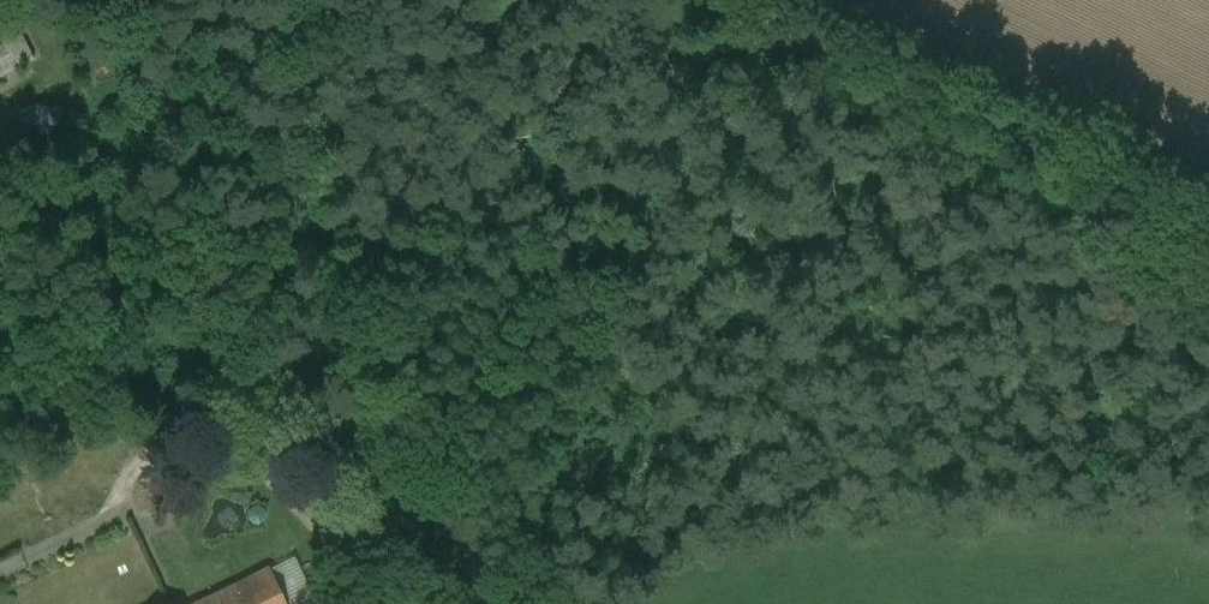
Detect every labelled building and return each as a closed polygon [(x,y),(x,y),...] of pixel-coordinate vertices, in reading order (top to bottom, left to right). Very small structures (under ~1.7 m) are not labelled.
[(0,35),(0,76),(33,59),(17,27),(0,35)] [(0,156),(0,181),(2,185),(28,173),(17,148),(0,156)] [(194,603),(280,603),(265,571),(194,603)]
